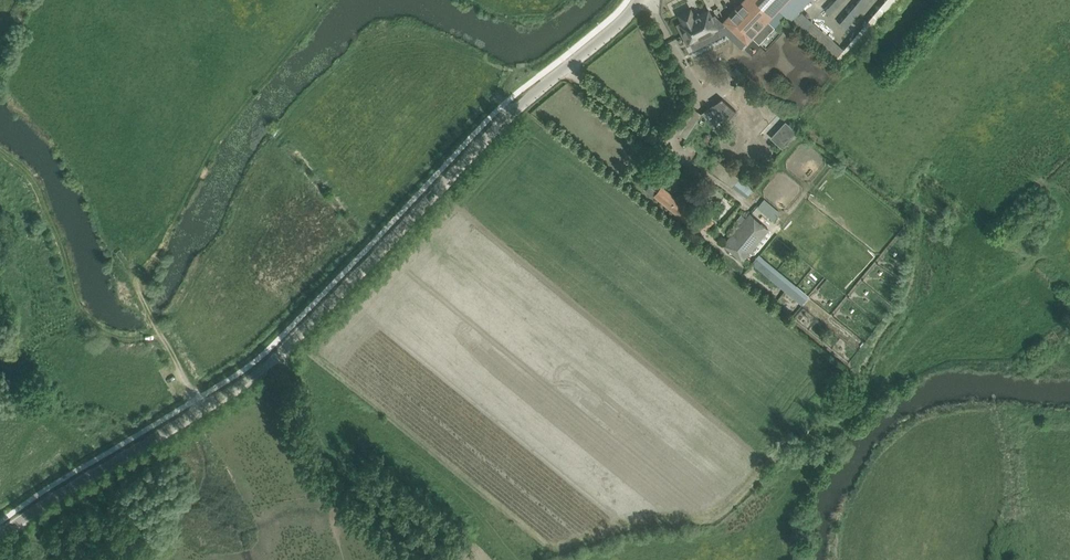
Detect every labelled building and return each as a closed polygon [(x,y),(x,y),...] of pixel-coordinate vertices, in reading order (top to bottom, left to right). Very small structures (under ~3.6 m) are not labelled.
[(727,19),(727,23),(732,28),(743,38),(747,42),(752,36),(768,20),(775,26),(785,15),(779,9),(787,0),(744,0),(737,7),(737,8),(727,19)] [(779,9),(785,15),(786,16),(791,20),(809,0),(787,0),(779,9)] [(827,8),(846,27),(873,0),(835,0),(827,8)] [(683,22),(678,25),(687,43),(690,41),(694,48),(720,35),(717,28),(725,24),(717,17),(713,19),(708,10),(695,17),(691,9),(679,14),(683,22)] [(868,21),(861,15),(849,28),(857,34),(868,21)] [(789,123),(774,140),(782,148),(798,132),(789,123)] [(717,159),(710,170),(736,185),(742,174),(717,159)] [(682,193),(677,199),(662,186),(655,194),(680,216),(682,214),(687,207),(694,200),(684,191),(682,193)] [(766,199),(760,206),(776,218),(782,211),(766,199)] [(707,228),(714,220),(707,214),(700,222),(707,228)] [(725,247),(739,258),(743,262),(769,230),(751,214),(735,234),(725,247)] [(773,279),(804,304),(812,294),(780,269),(773,279)]
